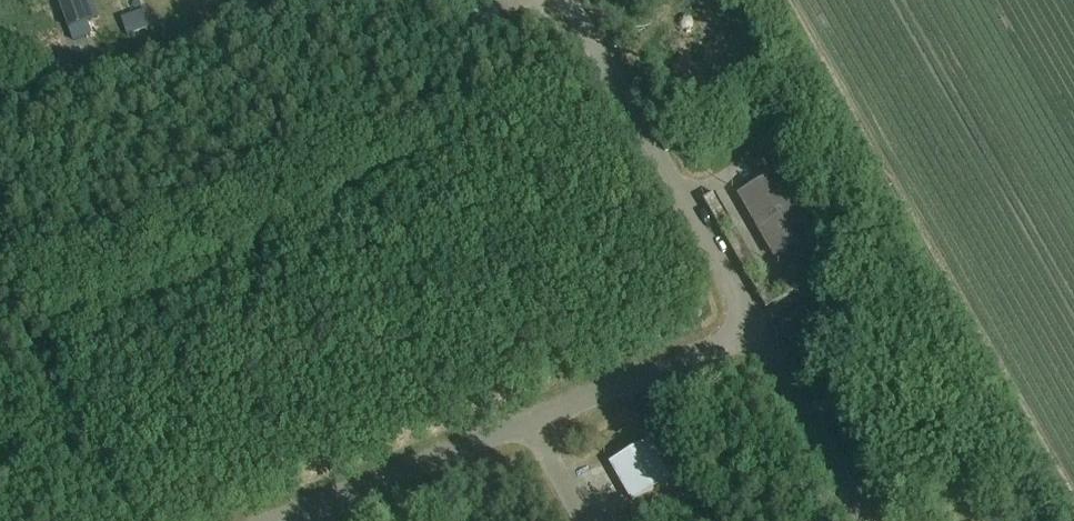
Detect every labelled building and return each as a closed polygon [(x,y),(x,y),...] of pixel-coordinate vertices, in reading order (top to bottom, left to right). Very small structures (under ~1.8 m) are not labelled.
[(90,0),(73,0),(79,17),(94,11),(90,0)] [(146,9),(121,19),(125,30),(151,21),(146,9)] [(737,195),(773,258),(814,235),(777,172),(737,195)] [(771,291),(715,195),(704,201),(767,309),(838,268),(831,256),(771,291)] [(609,464),(631,502),(673,478),(650,439),(609,464)]
